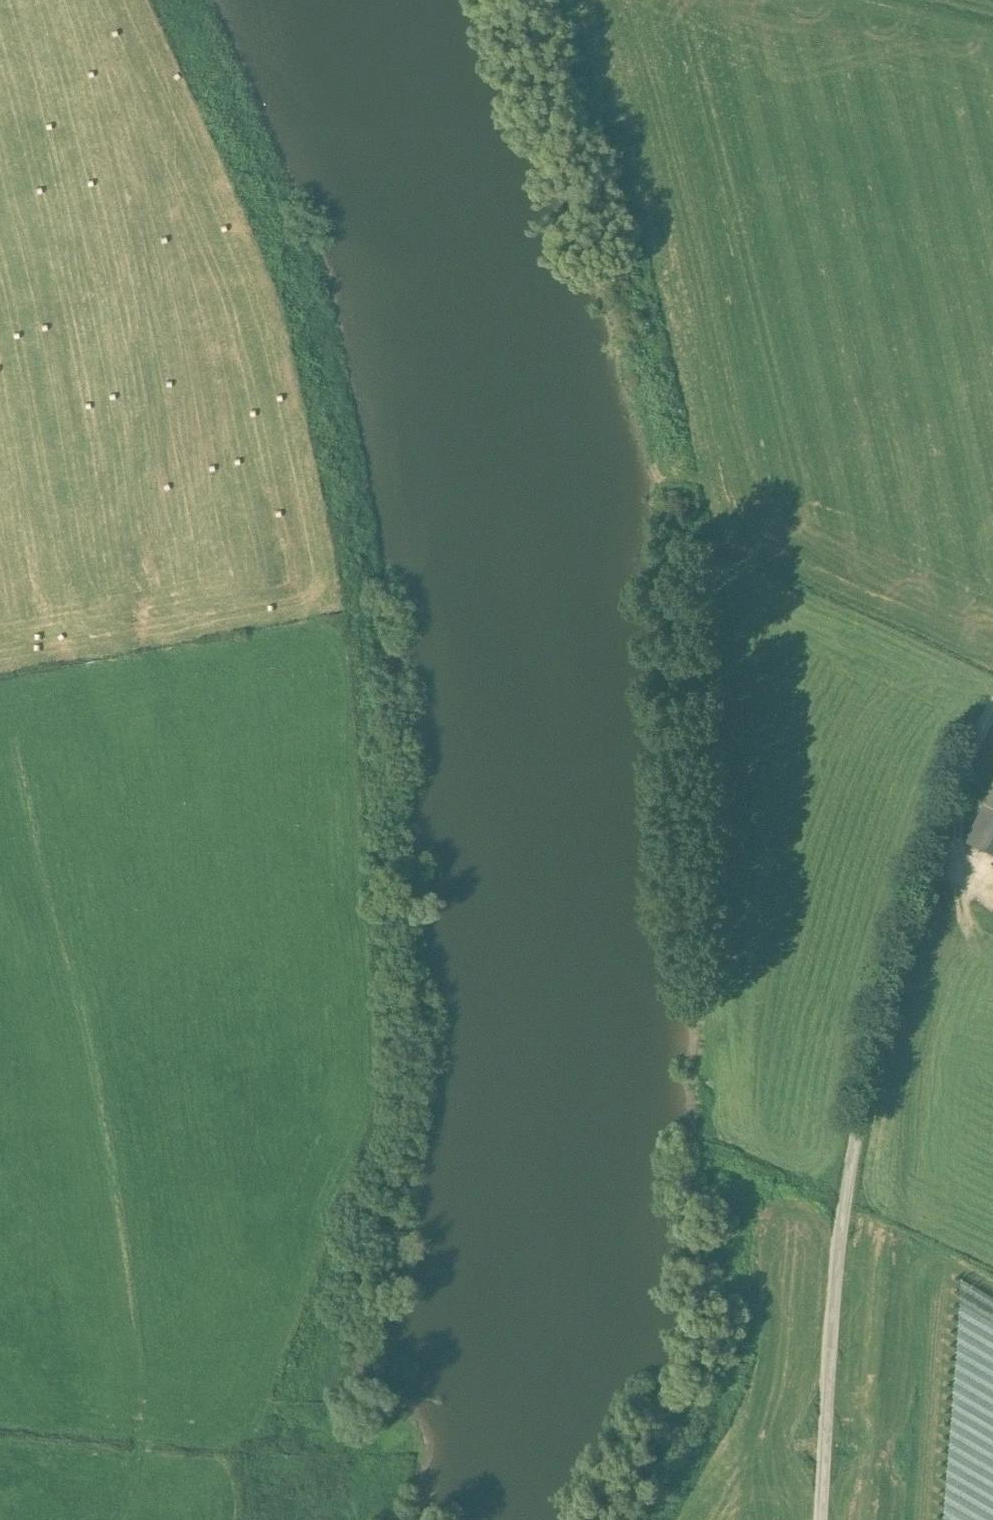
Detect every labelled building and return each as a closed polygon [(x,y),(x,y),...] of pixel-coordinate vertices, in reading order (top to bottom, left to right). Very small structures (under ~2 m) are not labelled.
[(967,838),(992,849),(992,776),(967,838)]
